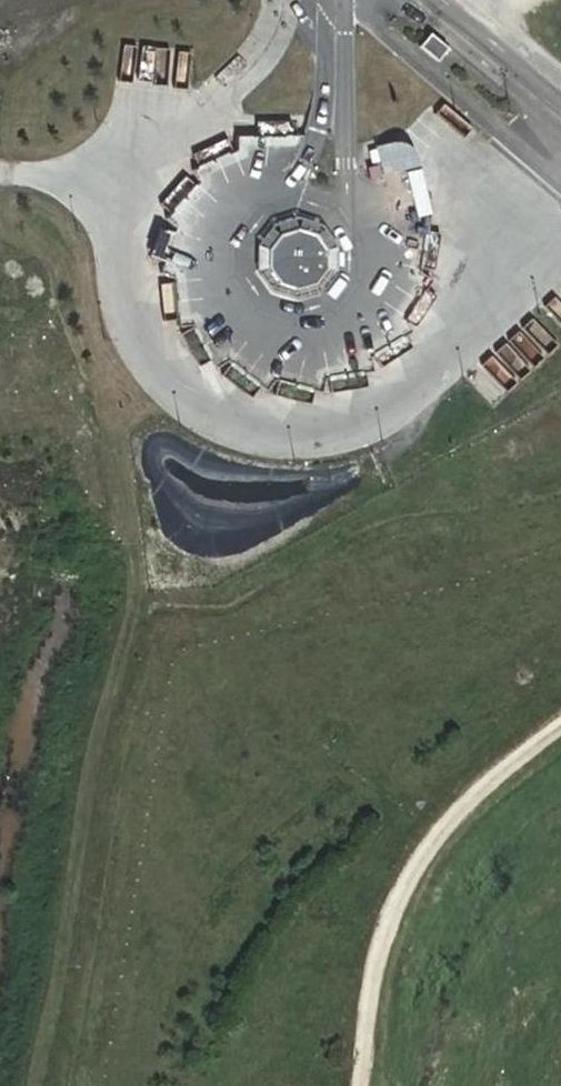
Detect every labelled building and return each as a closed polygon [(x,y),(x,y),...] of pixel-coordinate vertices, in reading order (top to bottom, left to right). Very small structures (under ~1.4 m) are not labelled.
[(431,35),(421,48),(438,63),(449,50),(431,35)] [(409,221),(423,220),(415,158),(390,161),(393,189),(405,188),(409,221)] [(278,211),(250,277),(315,304),(342,238),(278,211)]
